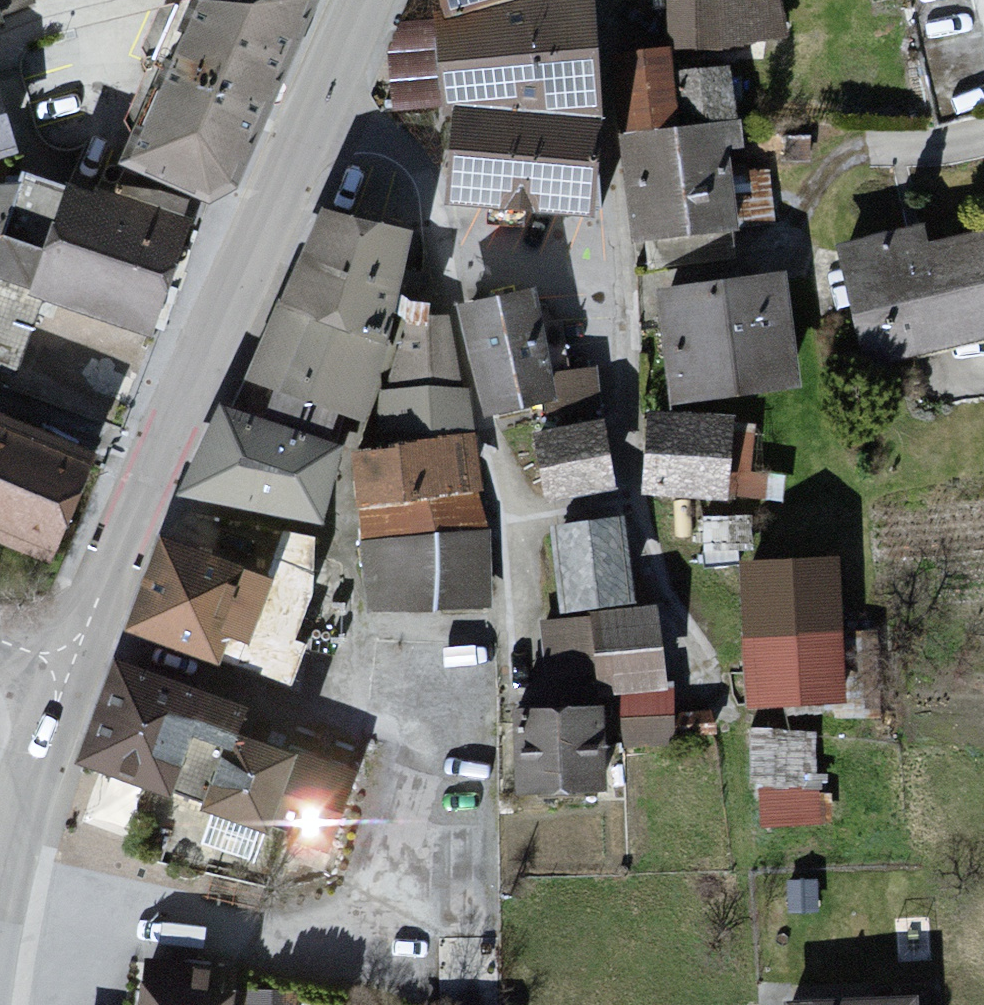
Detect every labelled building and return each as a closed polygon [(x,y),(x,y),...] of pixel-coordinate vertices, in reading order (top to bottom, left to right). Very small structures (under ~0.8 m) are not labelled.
[(37,9),(33,0),(0,0),(0,26),(37,9)] [(200,6),(128,172),(209,207),(235,196),(308,26),(319,8),(316,0),(223,0),(200,6)] [(592,0),(528,0),(446,22),(435,26),(443,117),(457,119),(600,132),(592,0)] [(446,22),(528,0),(440,0),(446,22)] [(672,57),(727,56),(725,0),(671,0),(672,57)] [(672,57),(611,60),(620,145),(678,138),(672,57)] [(17,158),(0,116),(0,165),(17,158)] [(600,132),(457,119),(449,207),(591,220),(600,132)] [(678,138),(620,145),(633,252),(736,240),(723,133),(678,138)] [(60,194),(0,196),(0,388),(115,433),(189,236),(60,194)] [(409,242),(321,216),(247,390),(365,429),(409,242)] [(839,254),(863,382),(983,360),(983,252),(928,263),(923,238),(839,254)] [(786,282),(654,299),(669,415),(801,398),(786,282)] [(533,304),(460,314),(488,433),(550,418),(551,438),(604,428),(598,379),(547,383),(533,304)] [(432,396),(430,337),(400,333),(379,399),(372,457),(466,449),(462,397),(432,396)] [(345,454),(223,412),(182,504),(320,537),(345,454)] [(734,428),(649,419),(640,502),(725,510),(734,428)] [(551,438),(532,441),(546,516),(618,502),(604,428),(551,438)] [(51,577),(97,469),(0,429),(0,555),(51,577)] [(372,457),(353,458),(367,623),(488,612),(474,448),(466,449),(372,457)] [(587,622),(636,616),(627,527),(554,537),(564,625),(587,622)] [(158,547),(126,637),(217,670),(249,580),(158,547)] [(838,567),(736,571),(742,709),(844,705),(838,567)] [(636,616),(587,622),(597,708),(622,705),(669,699),(659,614),(636,616)] [(112,669),(76,774),(338,863),(365,786),(237,742),(244,717),(112,669)] [(669,699),(622,705),(624,756),(673,755),(669,699)] [(608,719),(518,722),(520,796),(611,793),(608,719)] [(758,820),(823,818),(821,722),(756,724),(758,820)] [(146,971),(139,1004),(233,1004),(236,989),(146,971)]
